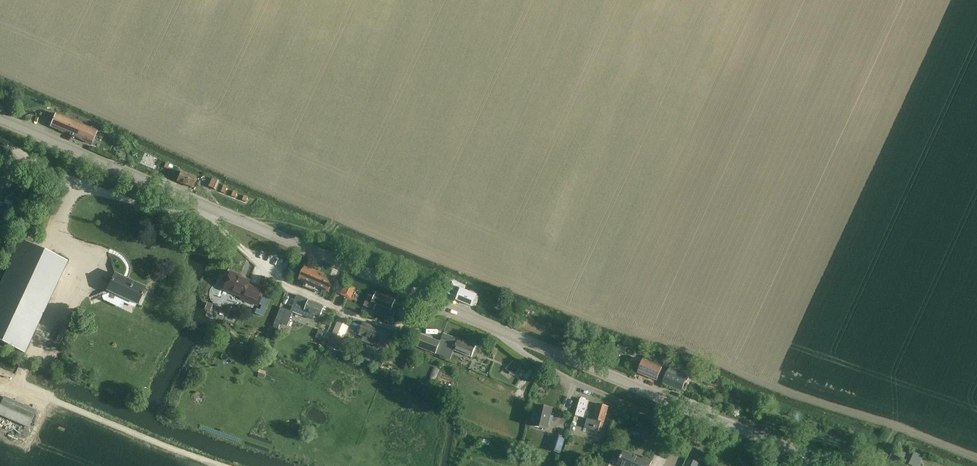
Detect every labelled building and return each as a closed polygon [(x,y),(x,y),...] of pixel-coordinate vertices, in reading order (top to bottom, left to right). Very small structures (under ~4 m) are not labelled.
[(91,144),(95,135),(96,132),(55,115),(50,127),(91,144)] [(191,188),(194,181),(195,179),(180,173),(177,182),(191,188)] [(211,179),(208,187),(215,190),(219,182),(211,179)] [(67,260),(21,240),(0,286),(0,341),(25,352),(67,260)] [(304,267),(299,278),(328,290),(333,278),(334,277),(305,265),(304,267)] [(240,278),(240,276),(230,272),(228,277),(225,276),(224,277),(222,282),(222,283),(224,284),(222,290),(229,293),(229,294),(234,296),(237,294),(242,296),(241,299),(258,306),(263,292),(248,286),(249,282),(240,278)] [(138,306),(146,288),(116,275),(108,292),(138,306)] [(470,292),(464,290),(466,287),(454,282),(448,294),(457,298),(457,300),(473,307),(477,295),(477,294),(470,291),(470,292)] [(355,288),(345,283),(340,295),(350,299),(355,288)] [(391,311),(395,300),(376,293),(372,303),(370,302),(368,308),(374,310),(376,305),(391,311)] [(319,318),(324,307),(297,297),(293,306),(304,311),(304,312),(319,318)] [(286,309),(280,324),(287,326),(293,312),(291,311),(286,309)] [(386,350),(392,334),(364,323),(359,335),(364,337),(362,341),(386,350)] [(337,352),(343,338),(332,333),(326,347),(337,352)] [(436,354),(441,342),(421,334),(417,347),(436,354)] [(471,358),(475,346),(443,334),(441,340),(455,346),(453,351),(471,358)] [(657,379),(661,370),(662,369),(642,360),(638,371),(657,379)] [(512,361),(508,366),(516,373),(520,368),(512,361)] [(681,392),(687,378),(689,374),(670,366),(662,383),(681,392)] [(433,367),(428,378),(430,379),(429,381),(434,383),(439,370),(433,367)] [(36,410),(3,396),(0,404),(0,416),(28,428),(36,410)] [(584,418),(589,401),(579,399),(574,415),(584,418)] [(604,423),(609,407),(597,404),(594,414),(588,412),(583,428),(599,432),(602,423),(604,423)] [(534,412),(531,421),(534,422),(533,426),(547,430),(548,425),(551,426),(553,417),(550,416),(552,409),(538,406),(536,413),(534,412)] [(561,454),(565,439),(553,435),(549,451),(561,454)] [(616,449),(612,457),(619,460),(617,465),(620,465),(650,465),(652,462),(643,458),(642,460),(623,451),(623,452),(616,449)] [(923,457),(914,453),(909,465),(912,465),(919,465),(923,457)]
